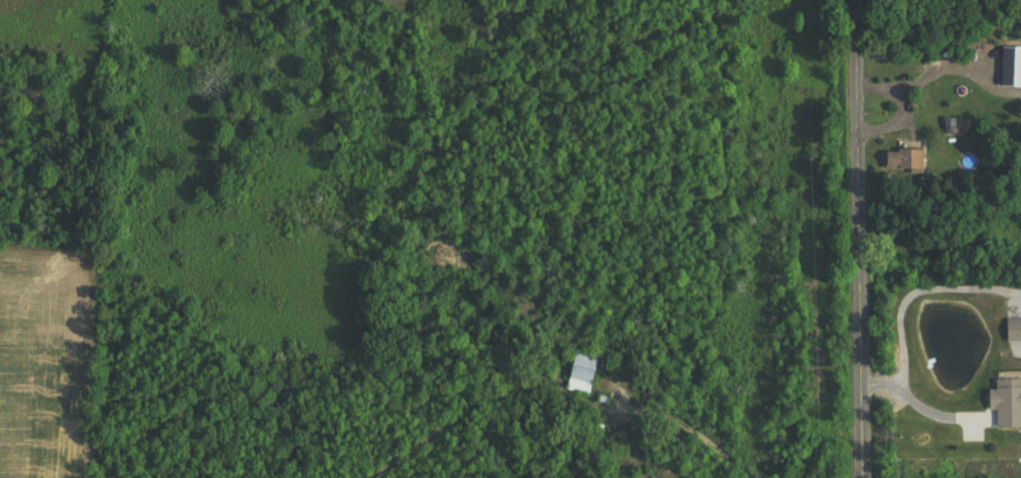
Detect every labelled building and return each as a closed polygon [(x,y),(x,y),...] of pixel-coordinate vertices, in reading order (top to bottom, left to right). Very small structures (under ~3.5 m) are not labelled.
[(1020,77),(1020,46),(1002,46),(1002,77),(1020,77)] [(933,150),(908,150),(908,172),(933,172),(933,150)] [(1020,340),(1020,318),(1008,318),(1008,340),(1020,340)] [(595,395),(599,376),(601,376),(606,354),(580,349),(572,391),(595,395)] [(1000,379),(1000,390),(994,390),(994,410),(1001,410),(1002,428),(1020,428),(1020,379),(1000,379)]
